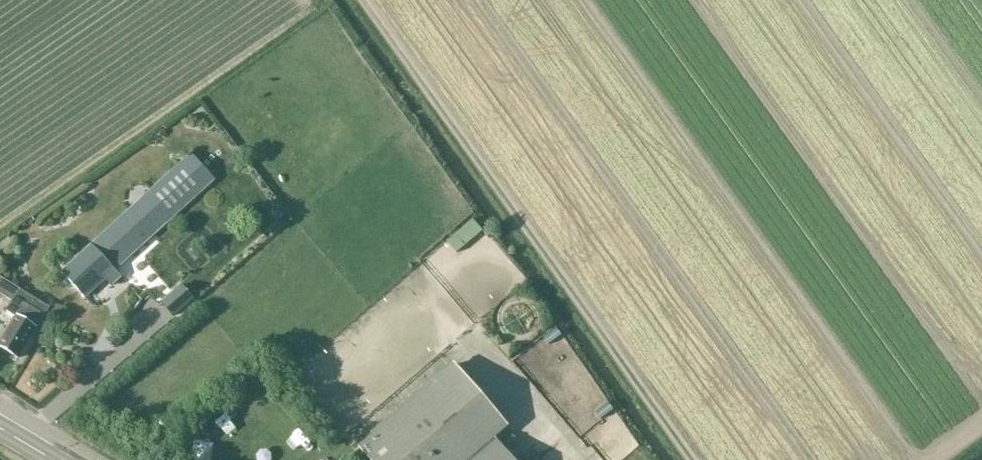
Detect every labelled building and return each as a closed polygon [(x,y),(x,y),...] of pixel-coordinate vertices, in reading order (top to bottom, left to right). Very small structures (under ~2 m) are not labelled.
[(192,154),(61,273),(86,297),(105,280),(111,286),(122,277),(116,271),(215,181),(192,154)] [(182,284),(161,303),(174,318),(195,300),(182,284)] [(14,316),(0,342),(0,346),(19,358),(29,341),(50,306),(21,289),(6,311),(14,316)] [(358,447),(362,451),(370,459),(514,459),(496,439),(510,427),(456,365),(372,435),(358,447)]
